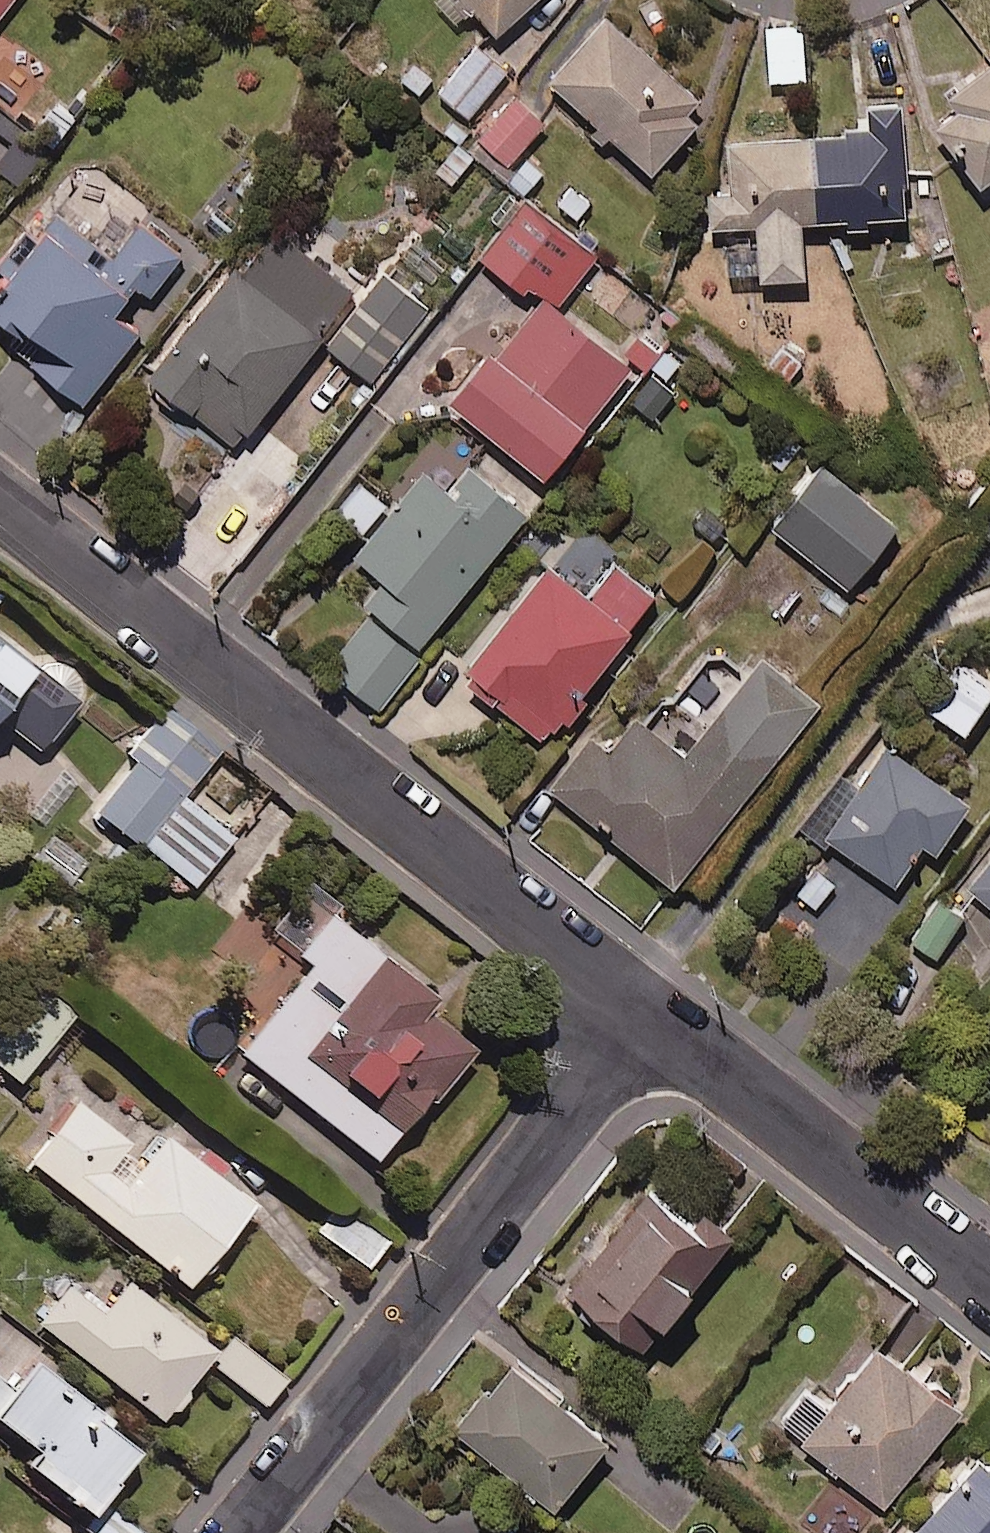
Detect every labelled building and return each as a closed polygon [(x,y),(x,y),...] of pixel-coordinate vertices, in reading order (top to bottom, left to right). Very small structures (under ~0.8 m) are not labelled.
[(19,0),(0,0),(0,25),(19,0)] [(502,37),(544,0),(470,0),(502,37)] [(716,111),(614,21),(557,85),(659,175),(716,111)] [(805,26),(769,29),(773,84),(809,81),(805,26)] [(510,72),(480,46),(442,91),(472,116),(510,72)] [(951,101),(963,116),(940,135),(986,193),(989,190),(989,71),(951,101)] [(548,123),(517,97),(477,144),(507,171),(548,123)] [(908,105),(861,108),(863,137),(733,146),(736,193),(715,195),(718,231),(762,228),(766,284),(812,281),(808,227),(916,219),(908,105)] [(70,198),(36,243),(25,234),(0,266),(0,267),(7,272),(0,282),(0,312),(34,339),(22,355),(87,406),(142,335),(121,318),(142,290),(154,300),(187,258),(140,221),(125,241),(70,198)] [(559,310),(600,257),(528,201),(485,258),(543,303),(501,357),(498,354),(455,409),(553,485),(640,373),(559,310)] [(370,280),(315,234),(276,282),(330,328),(370,280)] [(330,336),(241,268),(154,380),(243,449),(330,336)] [(435,314),(385,275),(330,346),(381,385),(435,314)] [(904,528),(825,468),(778,531),(857,591),(904,528)] [(531,517),(475,471),(454,496),(427,474),(359,557),(397,588),(333,667),(384,709),(431,651),(425,647),(531,517)] [(389,505),(363,485),(342,513),(368,533),(389,505)] [(663,601),(620,567),(594,601),(553,569),(468,677),(552,743),(663,601)] [(0,641),(0,730),(4,725),(44,756),(83,705),(78,701),(79,699),(81,695),(81,690),(81,686),(81,682),(79,678),(77,674),(74,671),(71,668),(67,666),(63,665),(59,664),(54,664),(50,665),(46,667),(43,669),(39,672),(0,641)] [(827,708),(770,662),(692,760),(642,720),(613,756),(594,741),(556,789),(681,890),(827,708)] [(966,669),(934,712),(969,738),(989,710),(989,686),(966,669)] [(222,752),(171,714),(96,818),(198,891),(236,838),(186,802),(222,752)] [(977,807),(890,749),(829,841),(901,889),(928,848),(943,858),(977,807)] [(87,863),(50,837),(34,860),(71,886),(87,863)] [(962,900),(989,924),(989,867),(962,900)] [(969,919),(941,900),(913,941),(940,960),(969,919)] [(443,1006),(336,922),(302,964),(313,973),(268,1029),(408,1141),(477,1054),(433,1019),(443,1006)] [(45,993),(0,1047),(0,1073),(19,1088),(77,1020),(45,993)] [(169,1142),(146,1171),(128,1156),(133,1149),(80,1107),(33,1166),(194,1294),(258,1213),(222,1184),(231,1172),(205,1152),(196,1163),(169,1142)] [(727,1232),(656,1176),(569,1285),(640,1341),(727,1232)] [(390,1249),(338,1207),(319,1232),(371,1273),(390,1249)] [(102,1305),(66,1277),(37,1315),(162,1410),(214,1342),(126,1274),(102,1305)] [(0,1315),(0,1411),(34,1440),(27,1448),(85,1498),(139,1437),(0,1315)] [(964,1397),(878,1331),(828,1395),(809,1381),(782,1416),(885,1497),(964,1397)] [(286,1372),(235,1332),(213,1360),(264,1400),(286,1372)] [(608,1426),(511,1354),(459,1424),(556,1495),(608,1426)] [(981,1443),(905,1532),(989,1532),(989,1451),(981,1443)] [(116,1507),(98,1532),(152,1532),(116,1507)]
